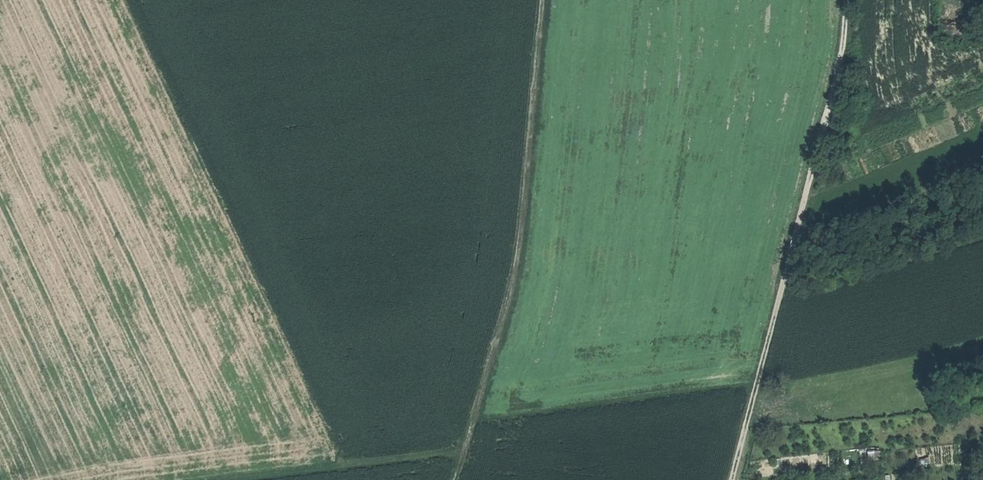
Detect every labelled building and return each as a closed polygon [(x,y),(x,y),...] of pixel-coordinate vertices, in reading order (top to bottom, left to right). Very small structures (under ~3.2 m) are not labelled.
[(869,460),(882,459),(881,450),(869,451),(869,460)]
